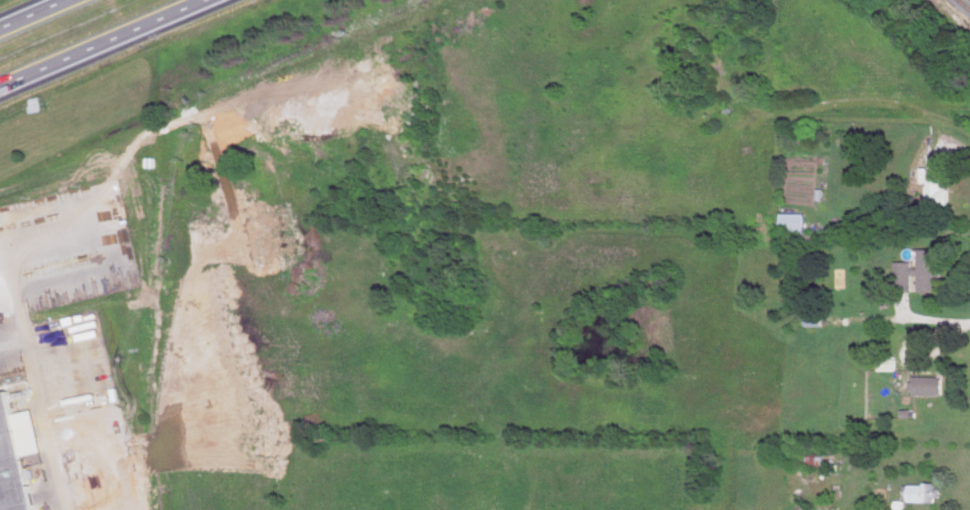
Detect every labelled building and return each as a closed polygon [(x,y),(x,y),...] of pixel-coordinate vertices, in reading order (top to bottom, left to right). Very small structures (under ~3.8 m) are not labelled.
[(944,155),(928,155),(928,166),(923,166),(923,182),(928,182),(928,206),(949,206),(949,166),(944,166),(944,155)] [(807,230),(807,212),(781,211),(781,229),(807,230)] [(942,291),(943,248),(921,247),(920,290),(942,291)] [(895,262),(895,290),(913,290),(913,273),(920,273),(920,262),(895,262)] [(946,376),(917,375),(916,394),(945,394),(946,376)] [(18,466),(37,462),(24,406),(4,410),(0,392),(0,509),(28,509),(18,466)] [(939,482),(909,481),(908,499),(938,500),(939,482)]
